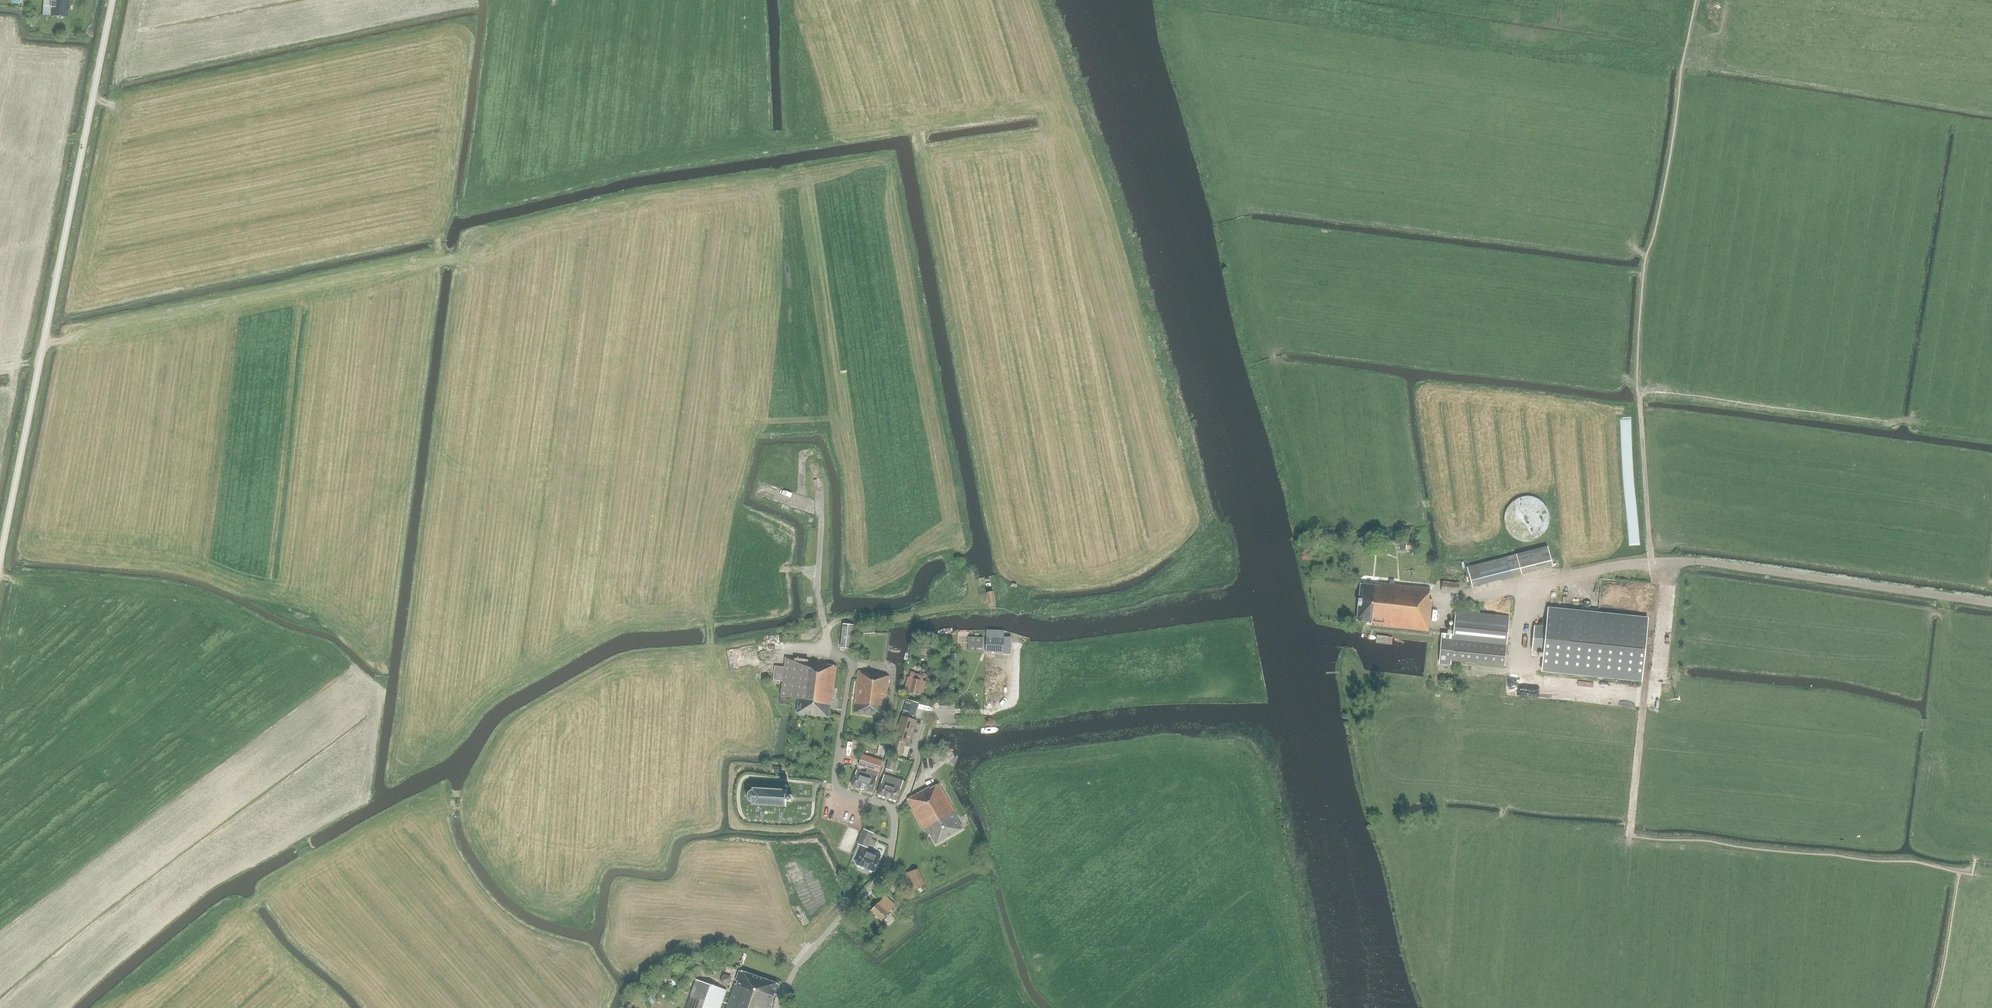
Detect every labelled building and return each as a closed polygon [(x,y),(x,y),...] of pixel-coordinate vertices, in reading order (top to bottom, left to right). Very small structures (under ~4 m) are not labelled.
[(51,16),(67,17),(68,4),(69,4),(70,0),(52,0),(51,16)] [(1548,530),(1549,526),(1550,522),(1550,517),(1550,513),(1548,509),(1546,505),(1543,502),(1539,499),(1535,498),(1531,497),(1526,497),(1522,497),(1518,499),(1514,501),(1511,504),(1508,508),(1506,512),(1505,516),(1505,521),(1506,525),(1508,529),(1510,533),(1513,536),(1517,539),(1521,541),(1525,541),(1530,542),(1534,541),(1538,539),(1542,537),(1545,534),(1548,530)] [(1416,540),(1406,540),(1406,549),(1416,549),(1416,540)] [(1507,557),(1512,577),(1552,566),(1547,547),(1507,557)] [(1475,565),(1467,567),(1472,587),(1480,585),(1512,577),(1507,557),(1475,565)] [(1458,594),(1459,583),(1442,581),(1441,592),(1458,594)] [(1389,584),(1379,583),(1379,586),(1361,584),(1357,620),(1371,622),(1370,625),(1428,631),(1429,624),(1432,600),(1429,600),(1430,588),(1393,585),(1389,584)] [(1542,669),(1641,679),(1647,620),(1548,610),(1546,628),(1534,626),(1532,650),(1543,651),(1542,669)] [(1504,666),(1509,616),(1455,611),(1453,635),(1442,634),(1440,661),(1451,663),(1451,661),(1504,666)] [(851,649),(853,625),(842,624),(840,648),(851,649)] [(858,635),(875,634),(874,633),(874,627),(874,626),(858,627),(858,635)] [(968,637),(967,651),(982,651),(983,638),(968,637)] [(1003,653),(1004,638),(986,637),(985,652),(1003,653)] [(919,655),(934,656),(936,644),(921,642),(919,655)] [(832,699),(836,665),(827,664),(827,662),(785,657),(784,667),(775,666),(773,679),(782,681),(780,696),(799,699),(797,713),(829,717),(831,699),(832,699)] [(883,716),(889,676),(880,675),(880,674),(858,671),(853,712),(883,716)] [(922,681),(924,676),(910,672),(909,677),(907,677),(904,689),(906,689),(906,692),(909,693),(923,696),(926,682),(922,681)] [(914,717),(918,703),(906,700),(902,715),(909,717),(910,716),(914,717)] [(909,743),(916,721),(902,716),(890,752),(901,756),(905,741),(909,743)] [(875,781),(878,772),(880,766),(882,761),(862,755),(861,759),(858,765),(867,768),(866,773),(857,770),(855,774),(851,786),(872,792),(876,781),(875,781)] [(893,771),(896,761),(889,759),(885,769),(893,771)] [(901,788),(903,781),(884,774),(881,782),(877,794),(897,800),(901,789),(901,788)] [(958,818),(938,784),(930,788),(930,787),(907,799),(928,836),(930,834),(936,844),(962,829),(956,819),(958,818)] [(754,788),(754,787),(753,787),(753,788),(752,788),(752,790),(750,790),(748,793),(747,799),(750,802),(751,802),(751,804),(752,805),(753,805),(758,805),(758,806),(759,806),(759,805),(765,805),(765,806),(766,806),(766,805),(772,806),(773,806),(778,806),(778,807),(779,807),(779,806),(786,807),(786,801),(790,802),(791,802),(792,802),(792,801),(791,801),(791,799),(792,797),(792,796),(792,795),(791,795),(791,796),(786,795),(787,790),(781,790),(781,789),(779,789),(779,790),(774,789),(773,789),(767,789),(767,788),(766,788),(766,789),(760,789),(760,788),(759,788),(754,788)] [(861,835),(858,844),(866,847),(870,838),(861,835)] [(874,871),(881,856),(863,848),(856,864),(874,871)] [(911,891),(925,885),(918,867),(904,873),(911,891)] [(882,921),(895,905),(885,896),(871,911),(882,921)] [(739,970),(735,981),(738,982),(737,984),(735,984),(726,1007),(771,1007),(772,1005),(771,1004),(774,994),(776,995),(779,984),(777,984),(777,983),(741,971),(739,970)] [(726,990),(696,979),(686,1007),(720,1007),(726,990)]
